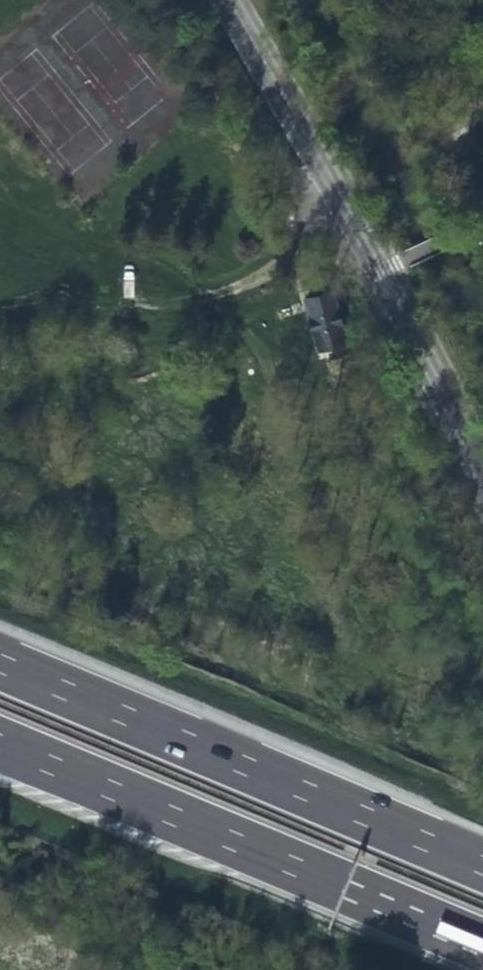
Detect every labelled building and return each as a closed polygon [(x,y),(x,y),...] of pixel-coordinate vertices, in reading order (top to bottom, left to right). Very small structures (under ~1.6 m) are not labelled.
[(304,301),(324,374),(351,367),(341,330),(332,295),(304,301)]
